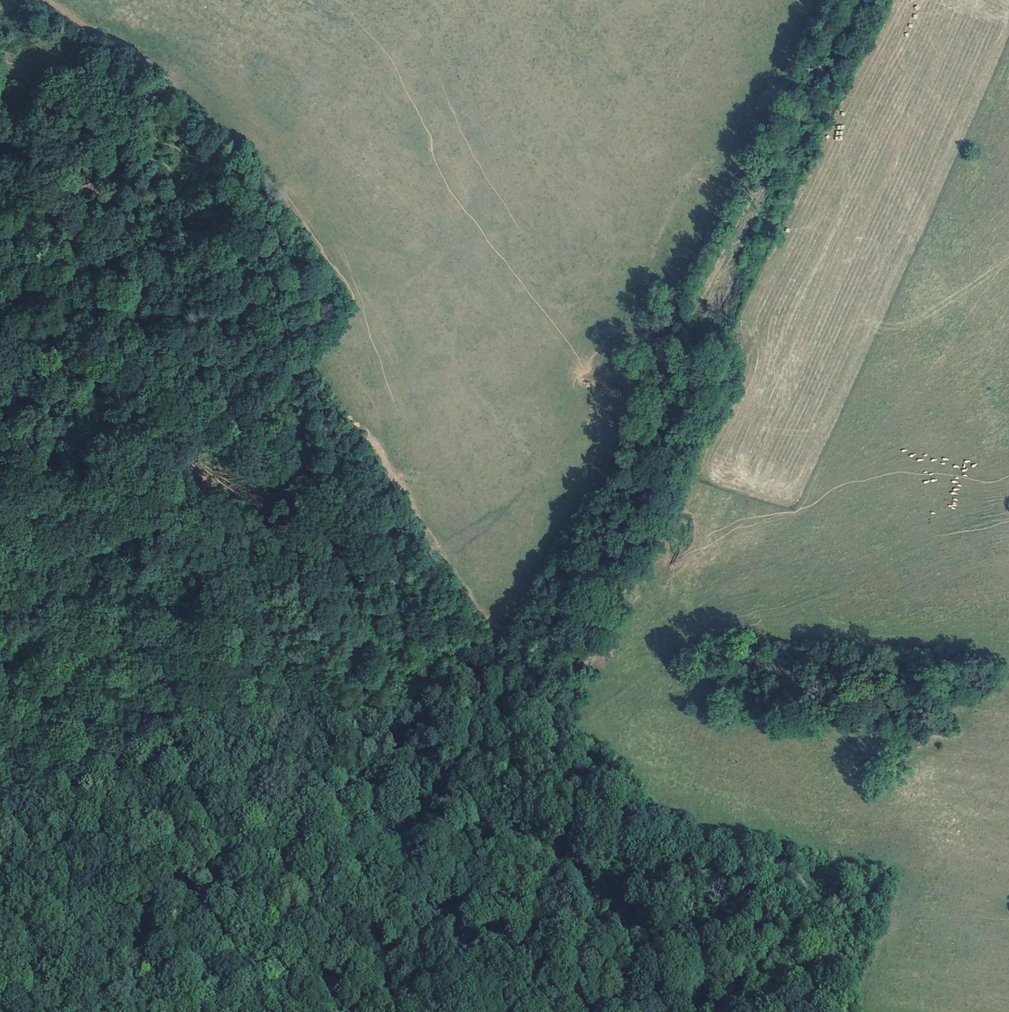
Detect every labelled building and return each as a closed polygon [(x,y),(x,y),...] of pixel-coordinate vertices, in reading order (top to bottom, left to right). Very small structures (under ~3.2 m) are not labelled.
[(337,1001),(333,1011),(366,1011),(337,1001)]
